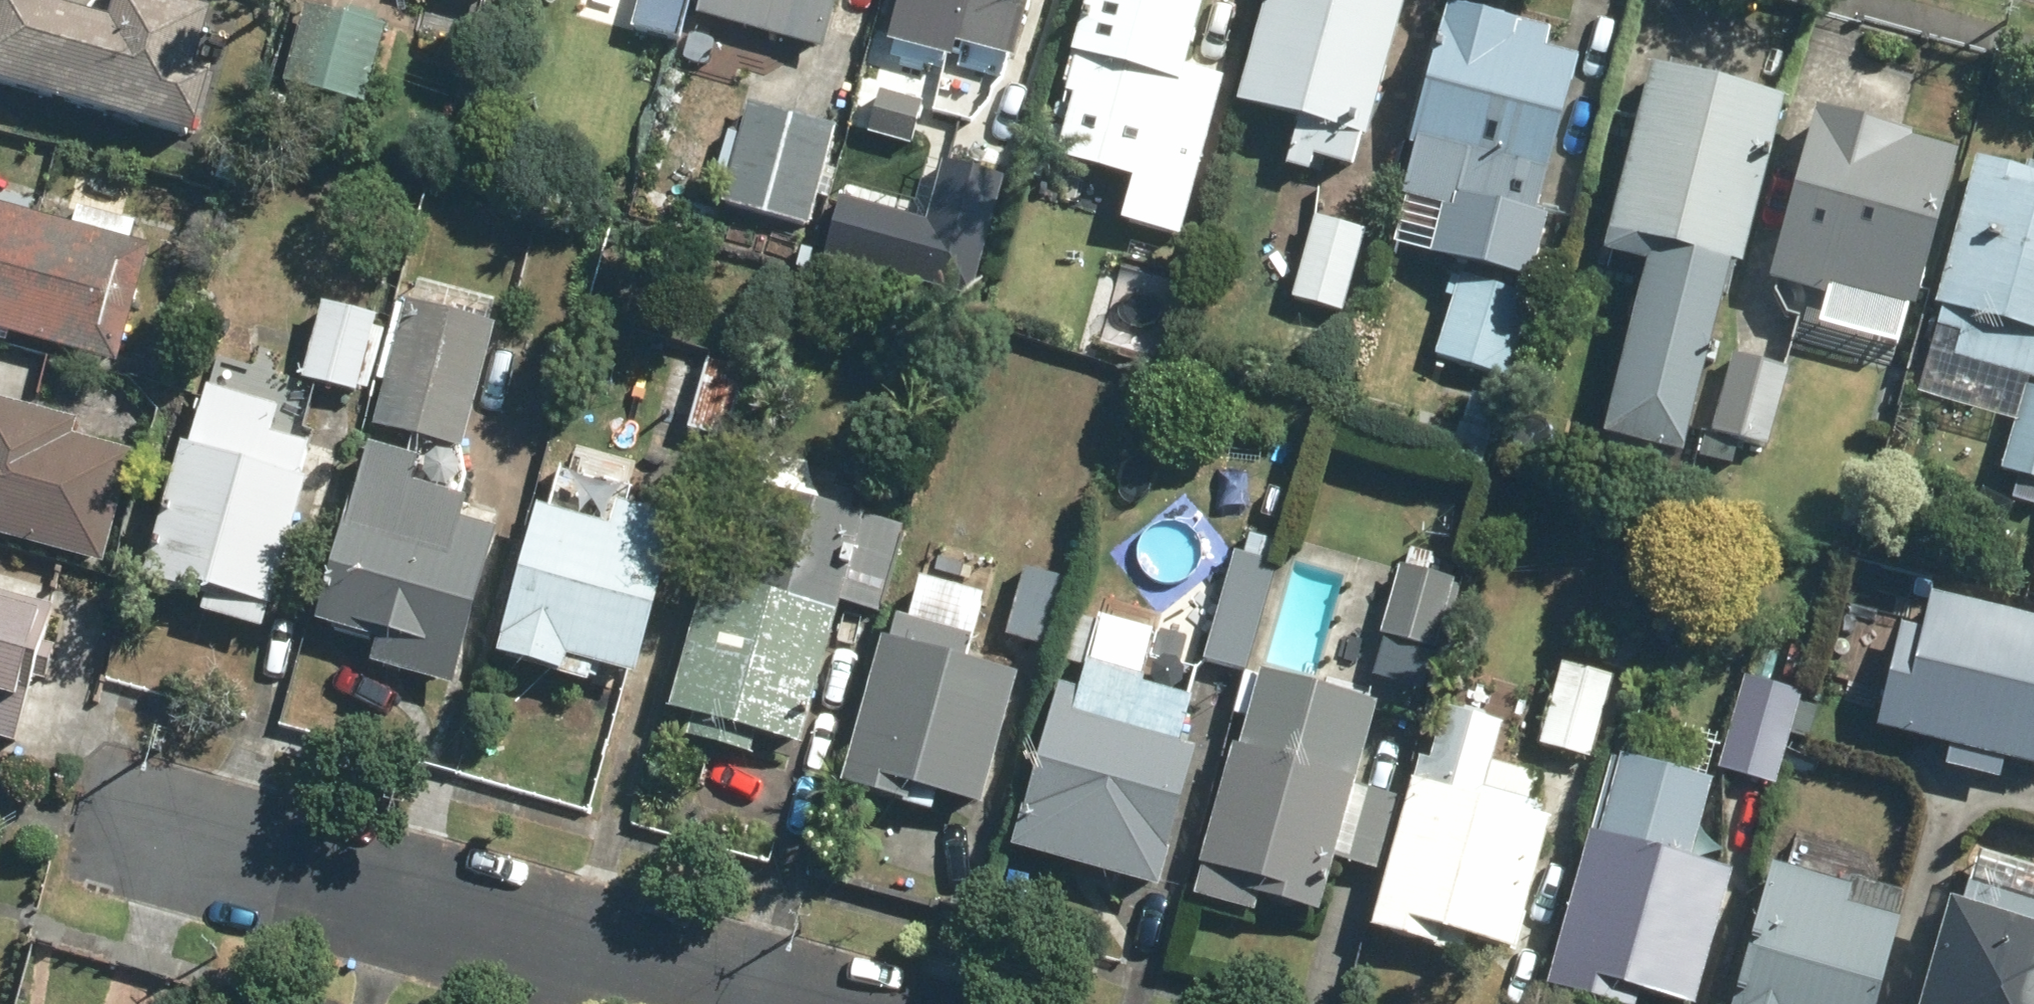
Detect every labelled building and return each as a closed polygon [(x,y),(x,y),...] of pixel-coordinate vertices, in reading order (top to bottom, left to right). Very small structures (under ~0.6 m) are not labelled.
[(190,132),(206,72),(188,67),(204,14),(156,0),(113,0),(107,22),(29,0),(0,0),(0,80),(190,132)] [(694,0),(639,0),(631,28),(682,42),(691,9),(694,0)] [(819,44),(830,0),(694,0),(691,9),(819,44)] [(1025,0),(959,0),(948,39),(963,44),(956,66),(993,76),(980,124),(975,123),(949,221),(986,232),(1014,134),(1024,135),(1044,63),(1010,54),(1025,0)] [(1072,53),(1081,55),(1063,117),(1151,141),(1141,174),(1123,170),(1100,255),(1166,273),(1206,131),(1160,119),(1172,77),(1178,79),(1200,0),(1086,0),(1072,53)] [(1236,103),(1299,120),(1287,163),(1310,169),(1315,152),(1346,161),(1354,131),(1359,132),(1396,0),(1265,0),(1236,103)] [(284,80),(360,100),(380,24),(305,4),(284,80)] [(1533,209),(1575,58),(1542,48),(1545,34),(1444,6),(1405,144),(1422,148),(1414,176),(1533,209)] [(1778,99),(1653,67),(1607,250),(1648,259),(1604,433),(1678,451),(1725,259),(1737,262),(1778,99)] [(830,127),(749,105),(722,201),(804,223),(830,127)] [(1953,149),(1817,113),(1772,276),(1908,313),(1953,149)] [(1977,162),(1937,301),(1945,305),(1920,393),(2015,420),(2001,468),(2018,473),(2011,503),(2033,509),(2033,173),(2030,171),(2027,176),(1977,162)] [(111,357),(140,251),(0,211),(0,326),(111,357)] [(1369,232),(1312,216),(1289,299),(1346,314),(1369,232)] [(981,265),(938,254),(927,295),(970,306),(981,265)] [(1531,300),(1459,278),(1436,352),(1507,374),(1531,300)] [(373,422),(455,446),(489,322),(486,322),(491,303),(419,283),(412,303),(408,302),(373,422)] [(380,322),(321,306),(294,399),(353,415),(380,322)] [(671,349),(655,406),(689,416),(685,429),(723,440),(744,370),(671,349)] [(1732,354),(1710,432),(1763,446),(1785,370),(1732,354)] [(259,626),(265,604),(309,448),(262,434),(270,409),(205,391),(190,449),(179,445),(141,582),(204,600),(201,610),(259,626)] [(1496,401),(1474,393),(1462,425),(1485,433),(1496,401)] [(95,569),(128,450),(70,435),(73,421),(0,402),(0,543),(95,569)] [(1460,437),(1457,451),(1478,456),(1482,443),(1460,437)] [(370,662),(448,684),(491,531),(455,520),(461,499),(404,484),(412,457),(360,441),(309,622),(375,641),(370,662)] [(738,481),(675,708),(700,715),(694,737),(758,754),(764,733),(810,745),(850,601),(887,612),(910,528),(738,481)] [(631,673),(673,521),(615,505),(609,529),(538,510),(499,650),(560,667),(559,671),(584,678),(589,660),(631,673)] [(1231,552),(1202,657),(1246,669),(1283,540),(1259,533),(1251,558),(1231,552)] [(1066,580),(1023,567),(1004,632),(1047,645),(1066,580)] [(1451,583),(1398,567),(1380,629),(1433,644),(1451,583)] [(946,795),(990,807),(1028,677),(977,663),(996,598),(928,578),(925,588),(920,586),(910,618),(905,617),(903,623),(897,621),(850,784),(942,811),(946,795)] [(24,745),(42,679),(49,681),(60,640),(53,638),(61,607),(0,591),(0,738),(24,745)] [(1881,728),(1952,747),(1947,766),(1995,779),(2001,755),(2033,764),(2033,618),(1935,591),(1924,631),(1902,625),(1881,728)] [(1013,844),(1153,882),(1188,753),(1169,747),(1182,698),(1132,684),(1146,630),(1100,618),(1079,692),(1056,686),(1013,844)] [(1561,666),(1540,743),(1591,757),(1613,680),(1561,666)] [(1369,704),(1262,674),(1241,747),(1233,744),(1198,864),(1207,867),(1198,896),(1253,912),(1257,897),(1315,915),(1330,859),(1379,873),(1399,802),(1346,786),(1369,704)] [(1796,692),(1744,678),(1718,770),(1769,785),(1796,692)] [(1418,760),(1369,932),(1458,956),(1463,938),(1508,951),(1546,820),(1474,799),(1494,727),(1441,711),(1427,761),(1418,760)] [(1548,985),(1618,1003),(1648,1003),(1650,996),(1678,1003),(1693,1003),(1728,877),(1718,874),(1726,844),(1606,811),(1599,835),(1590,834),(1548,985)] [(1921,1003),(2033,1003),(2033,872),(1979,857),(1965,907),(1949,902),(1921,1003)] [(1899,897),(1842,882),(1841,887),(1773,869),(1736,1003),(1869,1003),(1899,897)]
